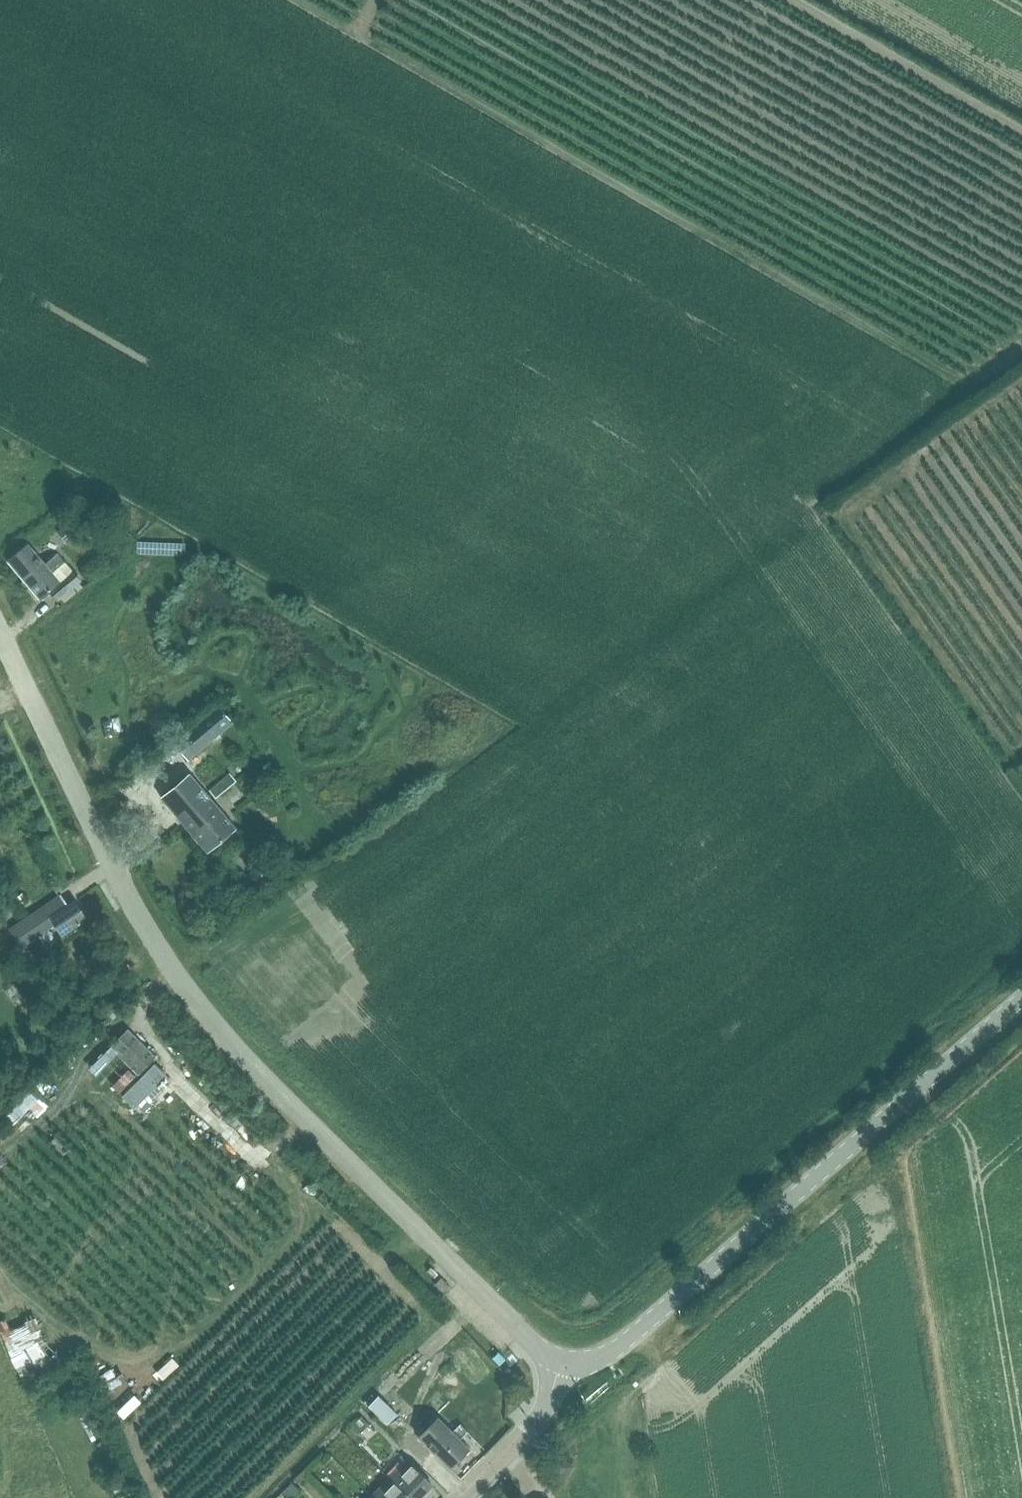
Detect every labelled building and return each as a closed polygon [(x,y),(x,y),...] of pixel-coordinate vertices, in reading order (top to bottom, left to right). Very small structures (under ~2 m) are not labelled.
[(68,521),(60,528),(70,540),(78,533),(68,521)] [(8,562),(39,600),(51,592),(58,602),(80,582),(72,572),(60,583),(53,573),(63,564),(56,555),(45,564),(29,544),(8,562)] [(219,706),(175,743),(188,759),(232,722),(219,706)] [(230,773),(210,790),(216,797),(236,780),(230,773)] [(190,774),(161,797),(206,851),(235,827),(190,774)] [(283,864),(273,871),(284,885),(294,878),(283,864)] [(228,895),(221,900),(234,917),(241,912),(228,895)] [(66,905),(61,896),(9,928),(20,945),(53,924),(60,936),(86,920),(74,900),(66,905)] [(156,1058),(144,1046),(126,1029),(108,1047),(138,1076),(156,1058)] [(378,1397),(369,1406),(387,1424),(396,1415),(378,1397)] [(360,1416),(352,1424),(360,1432),(368,1424),(360,1416)] [(418,1436),(414,1432),(404,1441),(423,1461),(432,1453),(447,1469),(469,1448),(458,1438),(466,1430),(459,1424),(452,1431),(438,1417),(418,1436)] [(559,1457),(549,1468),(560,1477),(570,1466),(559,1457)] [(406,1461),(388,1480),(407,1497),(422,1497),(433,1487),(406,1461)] [(388,1480),(371,1497),(372,1497),(407,1497),(388,1480)] [(299,1490),(292,1482),(283,1491),(289,1497),(291,1497),(299,1490)]
